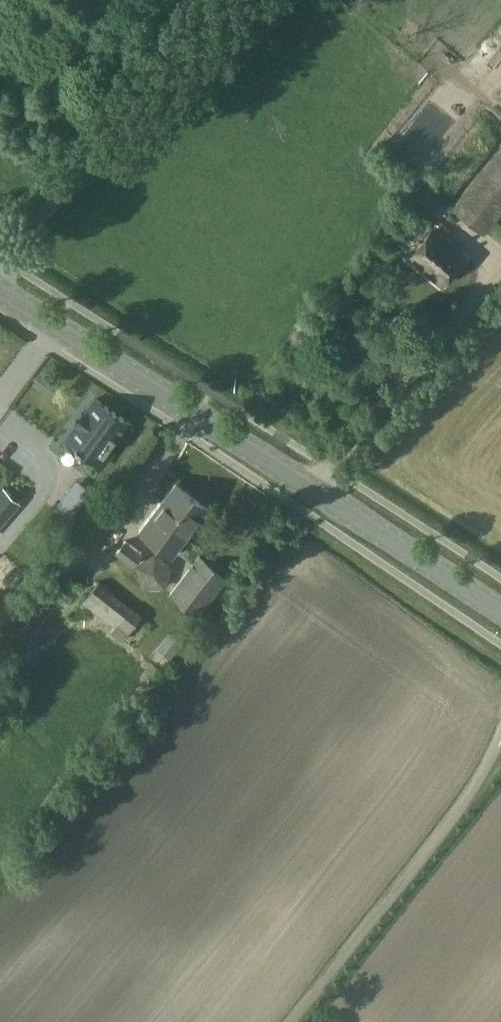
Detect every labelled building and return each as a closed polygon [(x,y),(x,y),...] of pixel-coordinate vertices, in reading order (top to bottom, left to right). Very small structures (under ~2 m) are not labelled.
[(452,205),(485,233),(486,232),(500,215),(500,147),(452,205)] [(431,228),(408,257),(420,267),(434,279),(442,285),(447,280),(465,257),(466,255),(432,227),(431,228)] [(84,416),(76,427),(77,428),(85,434),(76,447),(91,458),(84,467),(95,475),(134,422),(96,395),(82,415),(84,416)] [(42,483),(54,495),(48,502),(61,514),(86,488),(60,464),(42,483)] [(173,559),(211,509),(176,482),(138,531),(173,559)] [(0,492),(0,499),(13,510),(20,503),(3,489),(0,492)] [(133,565),(143,553),(127,540),(117,553),(133,565)] [(143,586),(161,586),(168,568),(152,556),(137,568),(143,586)] [(198,617),(227,579),(199,556),(169,594),(198,617)] [(99,582),(83,602),(114,627),(111,631),(110,632),(112,633),(120,640),(121,641),(122,642),(124,639),(136,624),(143,615),(131,606),(131,607),(105,586),(100,582),(99,581),(99,582)] [(14,648),(0,631),(0,660),(14,648)] [(169,658),(181,643),(169,632),(157,648),(169,658)]
